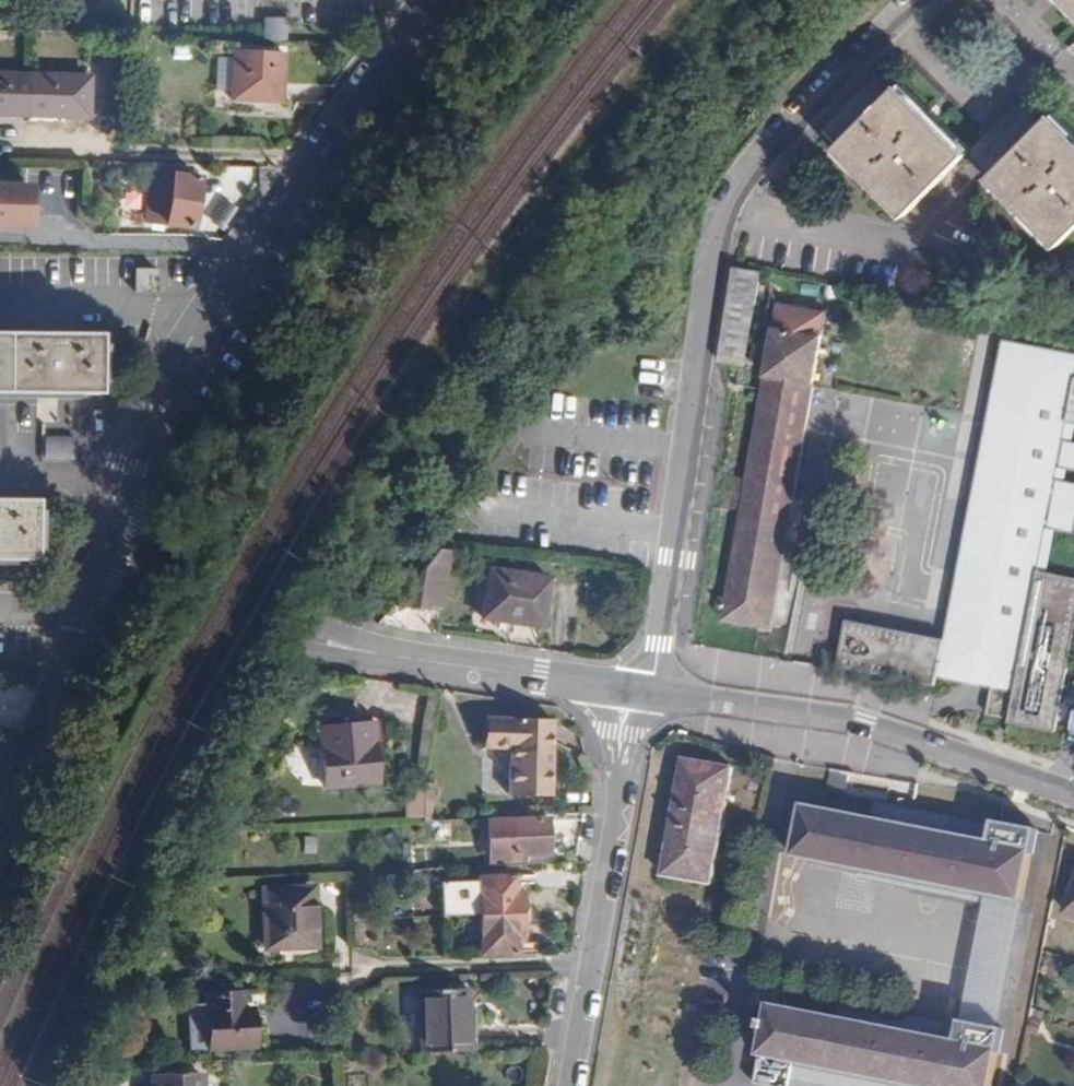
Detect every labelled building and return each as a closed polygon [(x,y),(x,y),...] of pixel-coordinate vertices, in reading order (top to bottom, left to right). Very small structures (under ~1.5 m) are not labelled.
[(1073,13),(1073,0),(1061,0),(1073,13)] [(284,39),(284,17),(261,18),(261,39),(284,39)] [(283,53),(233,51),(231,101),(280,103),(283,53)] [(0,72),(0,112),(88,116),(89,76),(0,72)] [(906,220),(969,158),(899,88),(836,151),(906,220)] [(1053,118),(991,180),(1061,248),(1073,234),(1073,139),(1053,118)] [(131,162),(125,161),(124,171),(130,172),(131,174),(137,175),(137,162),(131,162)] [(151,183),(150,221),(169,222),(170,224),(195,225),(196,172),(161,171),(151,170),(151,183)] [(0,181),(0,231),(28,232),(29,182),(0,181)] [(116,222),(82,221),(82,243),(116,243),(116,222)] [(737,267),(721,357),(746,361),(762,271),(737,267)] [(162,272),(142,271),(141,295),(162,295),(162,272)] [(767,364),(766,369),(814,378),(825,311),(778,302),(767,364)] [(0,336),(0,396),(97,397),(98,338),(0,336)] [(955,608),(973,612),(968,641),(887,626),(878,669),(961,685),(1006,694),(1003,710),(1056,721),(1073,630),(1073,596),(1056,593),(1073,502),(1073,356),(1008,343),(955,608)] [(766,369),(726,599),(718,598),(716,614),(723,615),(722,621),(771,630),(775,606),(780,577),(814,378),(766,369)] [(43,459),(71,460),(71,437),(43,436),(43,459)] [(0,499),(0,559),(31,559),(32,499),(0,499)] [(430,562),(391,613),(418,616),(419,610),(430,612),(438,563),(430,562)] [(491,573),(487,618),(541,625),(545,578),(491,573)] [(833,642),(830,660),(878,669),(887,626),(862,622),(858,646),(833,642)] [(516,721),(517,752),(553,753),(552,718),(537,717),(536,713),(516,712),(516,721)] [(493,719),(493,750),(511,751),(513,796),(554,795),(553,753),(517,752),(516,721),(493,719)] [(320,732),(326,791),(379,788),(372,727),(320,732)] [(663,876),(712,884),(721,833),(705,830),(707,817),(723,819),(732,769),(683,761),(663,876)] [(423,785),(422,798),(435,797),(434,783),(423,785)] [(409,786),(409,799),(422,798),(423,785),(409,786)] [(909,831),(805,810),(805,811),(796,857),(1021,903),(1030,856),(1021,853),(1022,843),(1001,839),(1002,834),(913,815),(909,831)] [(431,819),(432,830),(461,827),(460,818),(431,819)] [(488,821),(489,840),(507,840),(508,859),(527,858),(527,855),(550,854),(548,818),(488,821)] [(489,840),(490,860),(508,859),(507,840),(489,840)] [(411,869),(412,883),(448,881),(448,868),(411,869)] [(481,877),(485,953),(517,951),(517,941),(524,940),(523,887),(516,887),(515,876),(481,877)] [(268,889),(270,944),(317,942),(315,887),(268,889)] [(1065,915),(1073,918),(1073,890),(1065,915)] [(210,993),(212,1047),(256,1045),(256,1008),(242,1008),(241,992),(210,993)] [(422,993),(424,1053),(476,1051),(473,992),(422,993)] [(256,1008),(256,1045),(267,1045),(266,1007),(256,1008)] [(793,1058),(800,1059),(798,1072),(805,1073),(803,1080),(832,1085),(915,1085),(911,1079),(919,1073),(905,1054),(909,1036),(978,1049),(971,1085),(992,1085),(999,1050),(969,1045),(972,1029),(880,1011),(877,1027),(771,1007),(757,1084),(769,1085),(787,1085),(793,1058)] [(978,1049),(909,1036),(905,1054),(919,1073),(911,1079),(915,1085),(971,1085),(978,1049)] [(787,1085),(832,1085),(803,1080),(805,1073),(798,1072),(800,1059),(793,1058),(787,1085)] [(156,1085),(205,1085),(205,1077),(155,1078),(156,1085)]
